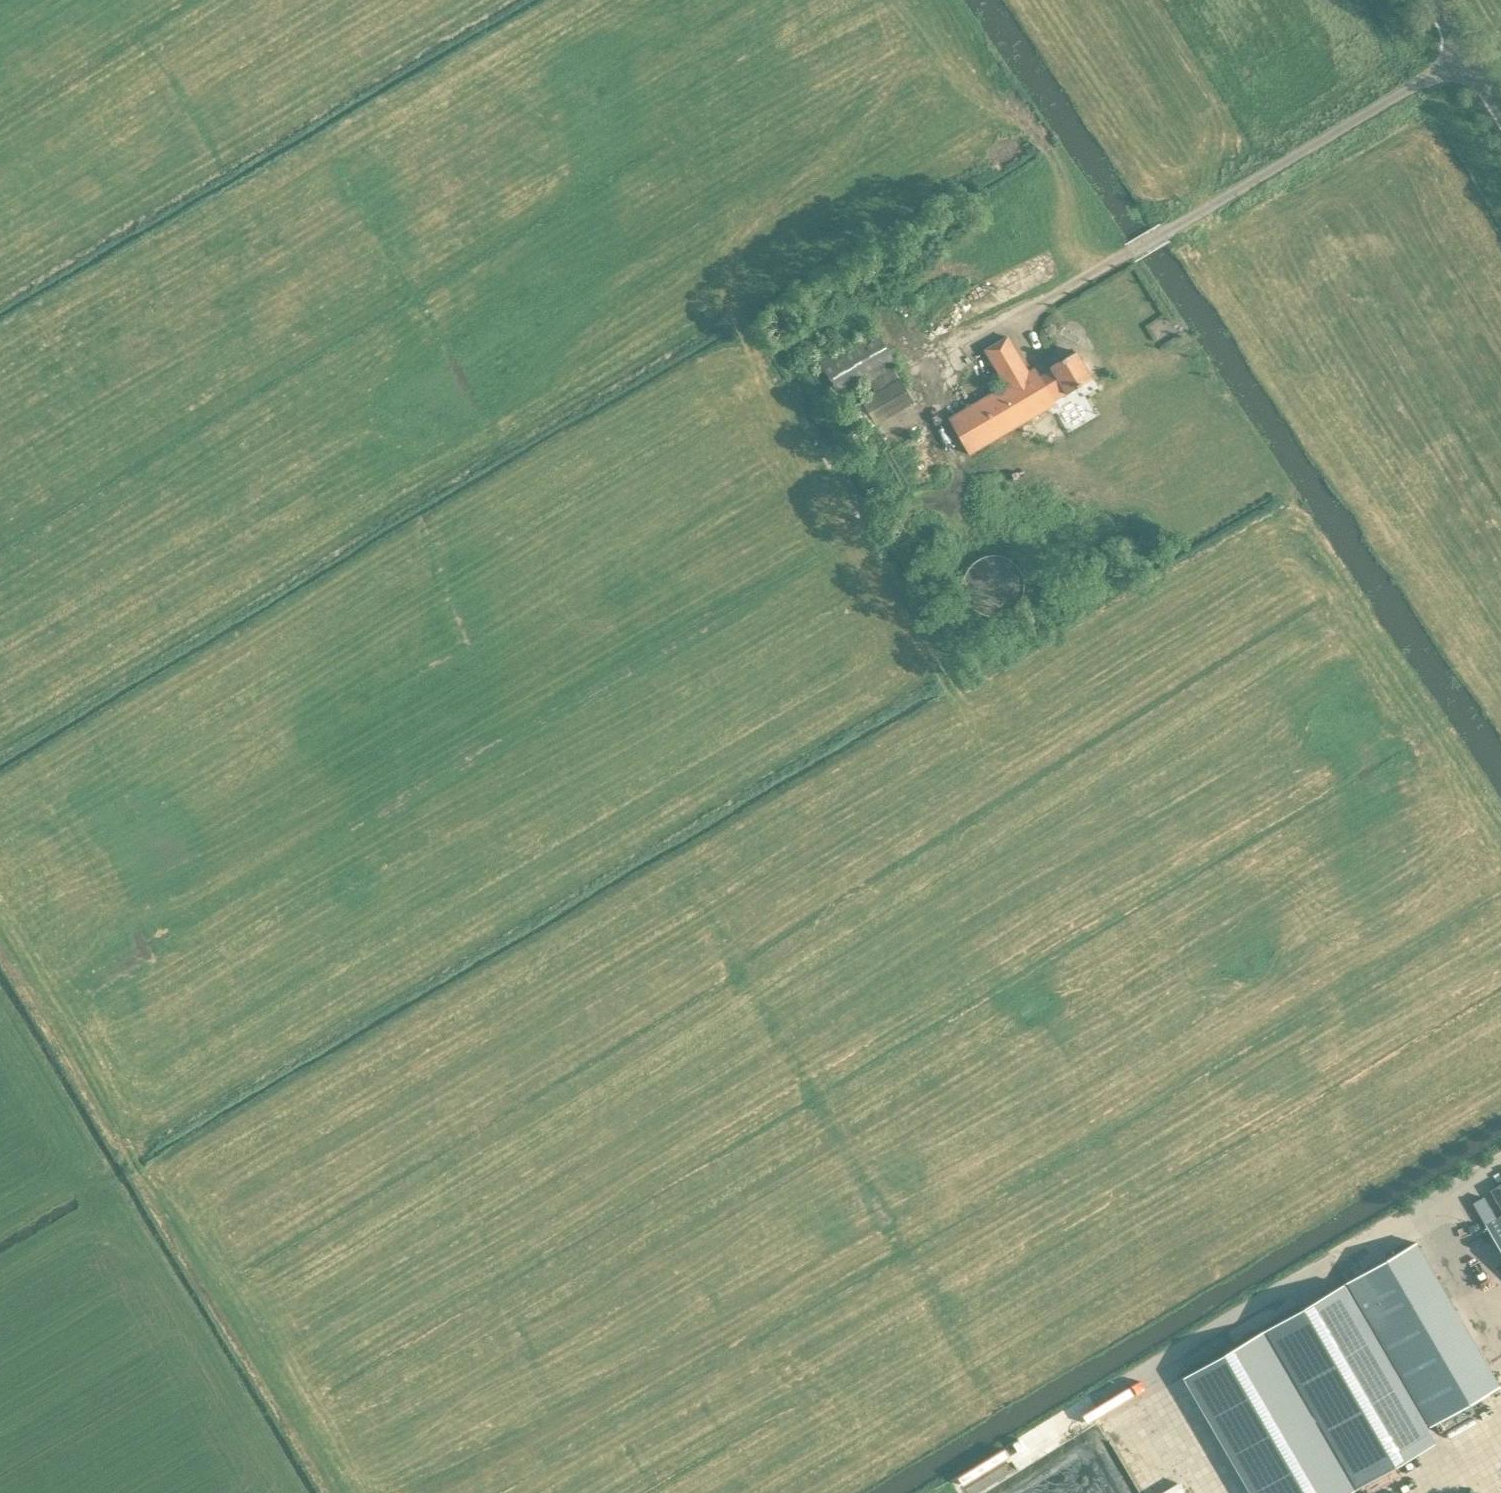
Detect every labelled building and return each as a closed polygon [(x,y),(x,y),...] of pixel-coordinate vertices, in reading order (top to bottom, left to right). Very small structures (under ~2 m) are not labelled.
[(914,402),(894,366),(896,364),(875,328),(819,361),(840,397),(855,388),(861,399),(850,406),(860,424),(871,418),(875,425),(914,402)] [(1092,378),(1076,350),(1050,365),(1052,369),(1040,376),(1035,367),(1028,371),(1008,335),(985,349),(1006,384),(948,417),(969,452),(1056,402),(1051,393),(1063,386),(1067,393),(1092,378)] [(1011,559),(1003,554),(1001,554),(991,553),(982,555),(973,560),(967,567),(963,576),(962,586),(964,595),(968,604),(975,610),(984,614),(994,616),(1004,614),(1012,609),(1019,602),(1023,594),(1025,584),(1023,574),(1018,566),(1011,559)] [(1500,1209),(1500,1183),(1490,1190),(1500,1209)] [(1486,1224),(1500,1250),(1500,1215),(1486,1224)] [(1186,1374),(1256,1492),(1341,1492),(1437,1438),(1430,1425),(1499,1385),(1416,1241),(1186,1374)] [(1132,1403),(1104,1422),(1117,1443),(1146,1423),(1132,1403)] [(992,1492),(1024,1492),(1093,1454),(1085,1440),(992,1492)] [(1149,1445),(1125,1453),(1133,1474),(1157,1466),(1149,1445)]
